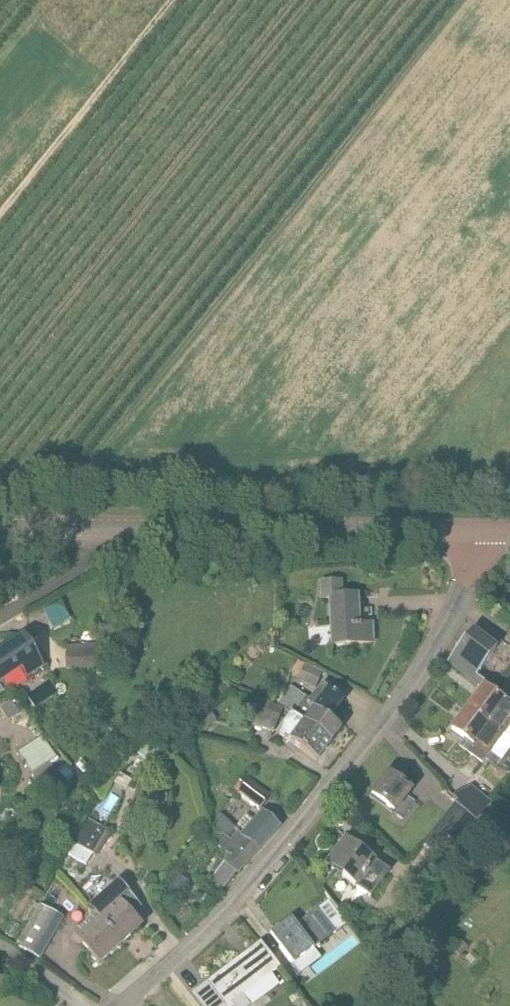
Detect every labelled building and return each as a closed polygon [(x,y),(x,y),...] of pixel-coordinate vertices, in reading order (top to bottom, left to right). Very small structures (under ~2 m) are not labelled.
[(358,617),(357,598),(357,596),(341,596),(340,583),(321,583),(322,603),(328,604),(330,645),(373,643),(372,625),(354,625),(353,617),(358,617)] [(67,604),(49,610),(56,629),(74,622),(67,604)] [(495,651),(501,641),(485,629),(478,638),(471,633),(449,662),(482,688),(483,687),(489,693),(491,691),(484,686),(486,684),(476,677),(495,651)] [(20,671),(26,679),(47,665),(28,635),(0,653),(0,684),(20,671)] [(102,669),(101,643),(65,645),(66,671),(102,669)] [(289,676),(314,691),(323,673),(298,659),(289,676)] [(303,724),(330,744),(340,730),(328,721),(343,701),(327,689),(320,685),(316,692),(310,699),(290,685),(279,701),(278,703),(283,707),(291,713),(290,714),(291,714),(304,723),(303,724)] [(503,737),(509,728),(509,706),(491,691),(489,693),(483,687),(482,688),(467,708),(503,737)] [(267,701),(257,698),(252,696),(245,714),(250,715),(247,723),(274,732),(283,709),(267,701)] [(11,701),(0,708),(0,710),(7,722),(20,715),(11,701)] [(503,737),(467,708),(451,729),(472,745),(467,752),(482,763),(488,757),(503,737)] [(217,721),(211,714),(194,728),(199,735),(217,721)] [(276,733),(300,750),(316,762),(330,744),(303,724),(304,723),(291,714),(290,714),(276,733)] [(162,749),(168,743),(157,732),(150,738),(162,749)] [(31,772),(55,757),(41,736),(18,752),(31,772)] [(48,761),(31,772),(41,786),(57,775),(48,761)] [(57,772),(64,780),(72,773),(64,766),(57,772)] [(412,793),(403,786),(389,775),(389,774),(388,773),(371,796),(372,796),(402,819),(414,802),(408,798),(412,793)] [(245,774),(239,782),(233,791),(257,810),(270,795),(245,774)] [(472,827),(475,823),(456,802),(422,843),(433,853),(447,835),(459,846),(472,827)] [(218,834),(248,860),(278,826),(262,811),(253,821),(247,815),(235,828),(220,813),(210,825),(219,833),(218,834)] [(111,833),(89,819),(68,854),(86,865),(93,854),(96,856),(111,833)] [(209,880),(221,891),(248,860),(218,834),(212,841),(220,849),(214,857),(222,865),(209,880)] [(370,897),(390,872),(345,838),(325,864),(332,870),(346,879),(370,897)] [(189,883),(177,874),(162,893),(174,903),(189,883)] [(118,881),(87,907),(93,914),(121,944),(140,926),(120,904),(129,895),(118,881)] [(196,886),(190,893),(205,906),(211,900),(196,886)] [(39,905),(16,945),(40,958),(63,918),(39,905)] [(279,947),(291,963),(292,965),(313,949),(335,932),(318,909),(295,926),(291,920),(278,930),(278,929),(276,930),(282,937),(283,936),(287,941),(279,947)] [(71,935),(98,965),(121,944),(93,914),(89,918),(91,920),(78,931),(77,930),(71,935)] [(272,958),(260,942),(206,983),(224,1005),(233,1005),(231,1003),(280,968),(272,958)]
